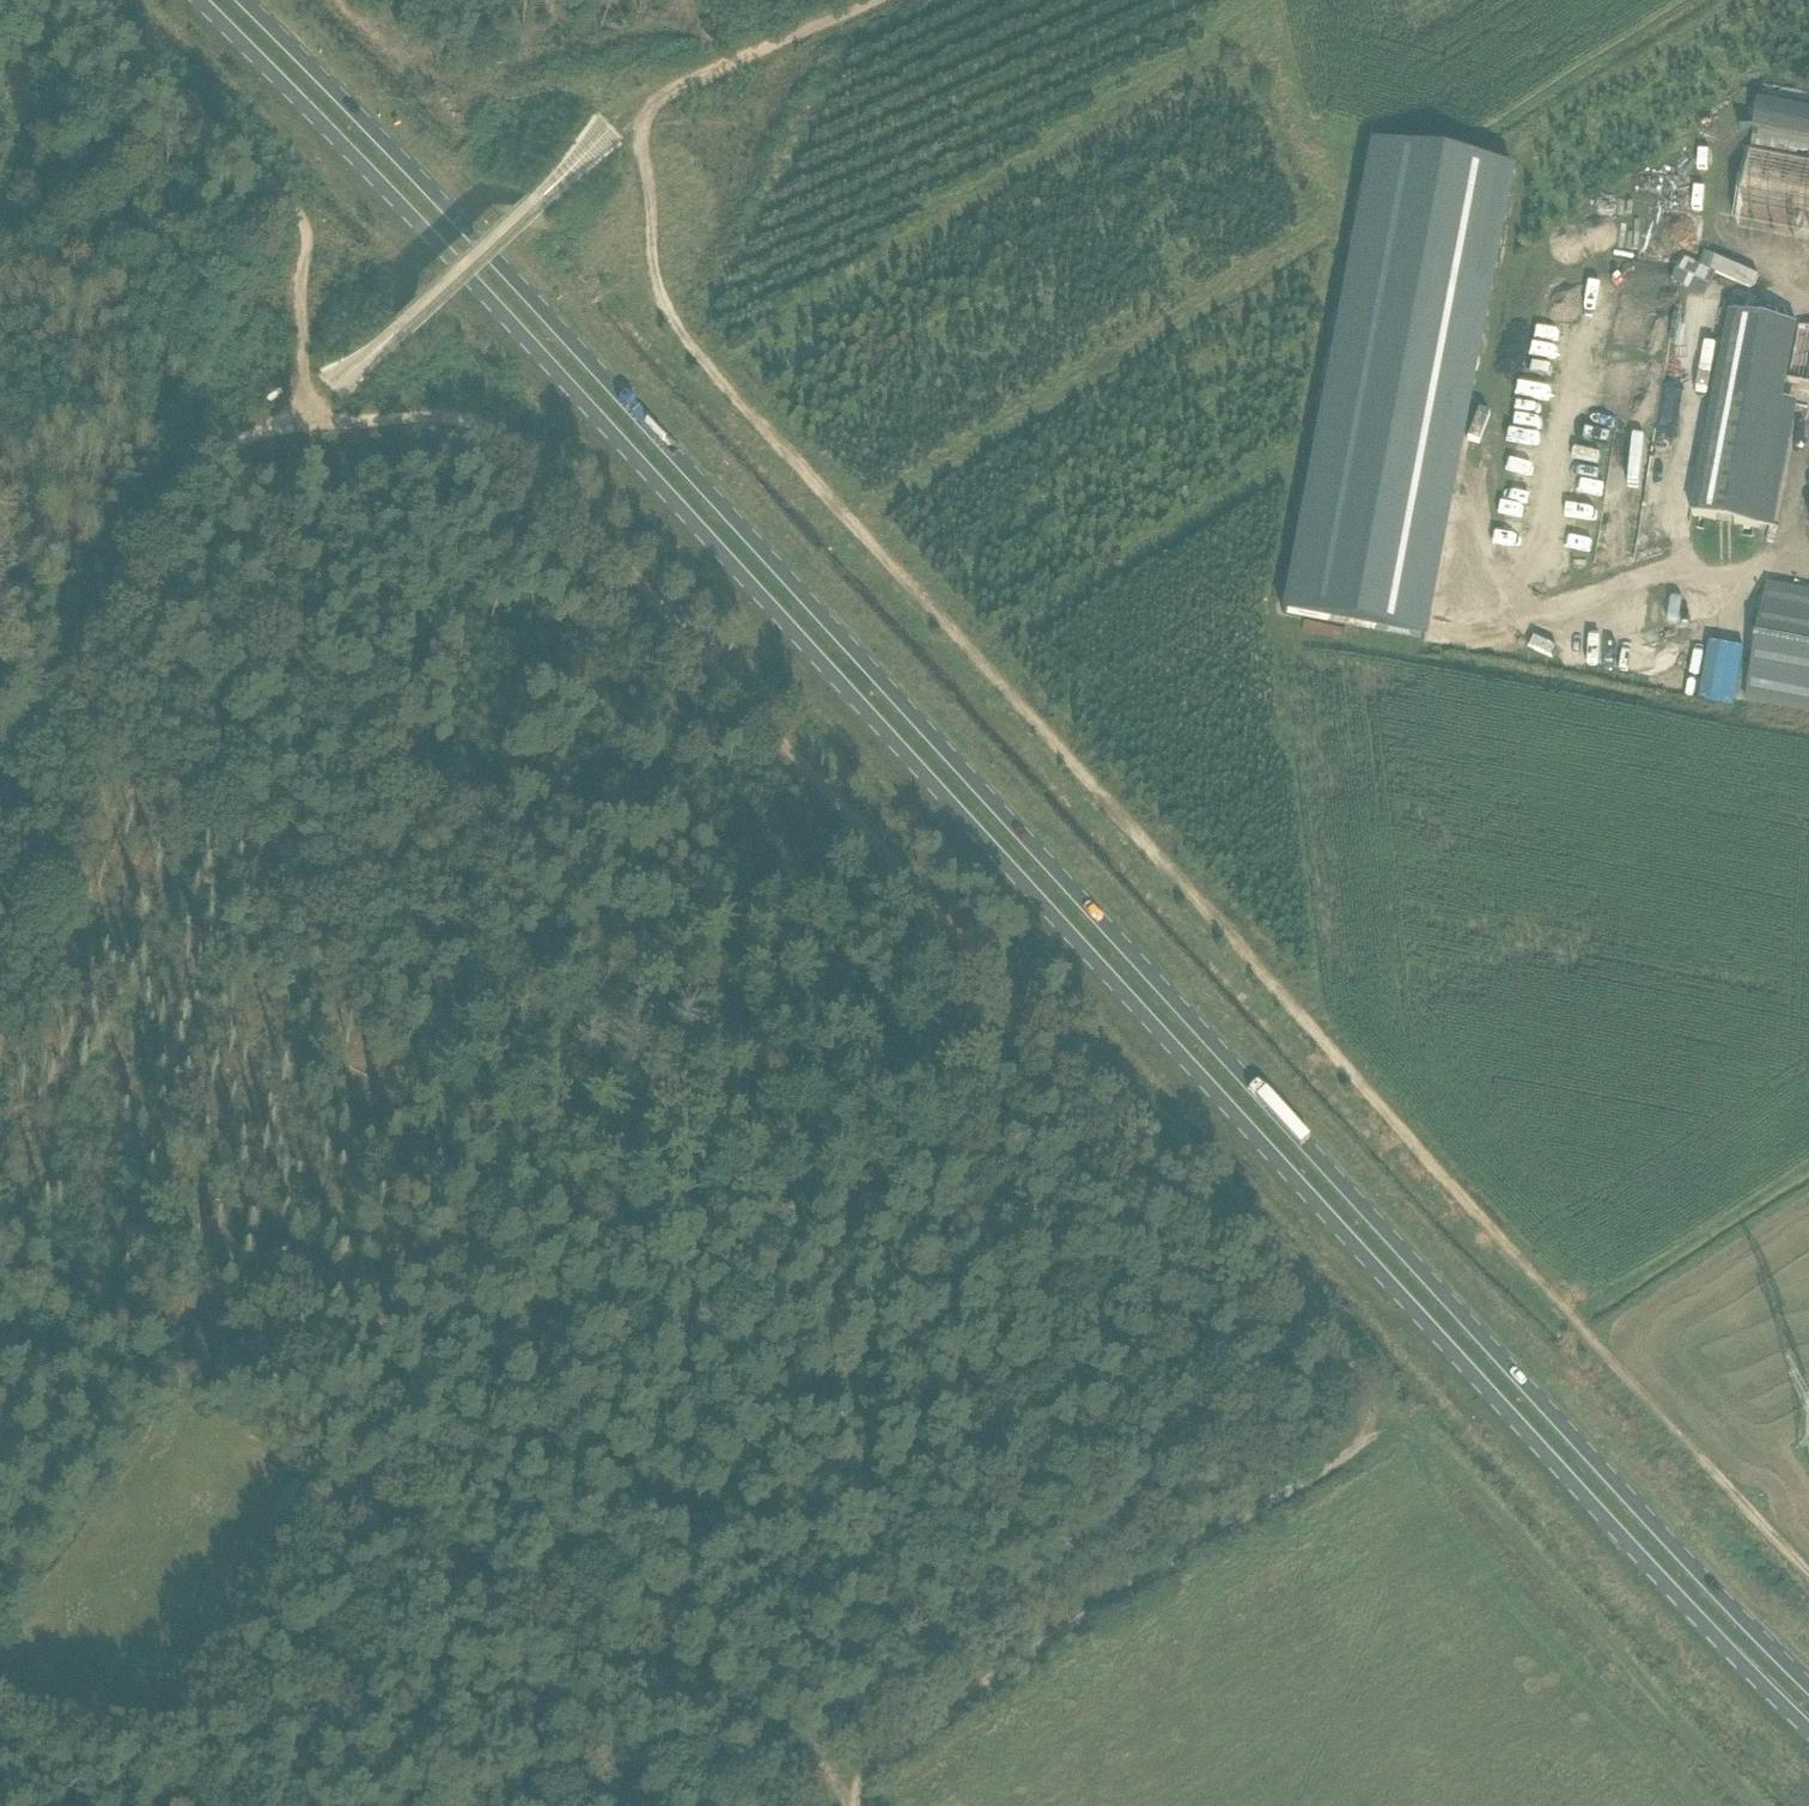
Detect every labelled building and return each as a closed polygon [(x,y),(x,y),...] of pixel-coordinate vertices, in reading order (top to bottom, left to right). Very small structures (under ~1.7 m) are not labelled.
[(1762,87),(1751,147),(1808,158),(1808,96),(1762,87)] [(1371,144),(1283,615),(1424,641),(1512,171),(1371,144)] [(1730,315),(1692,517),(1758,529),(1796,327),(1730,315)] [(1799,327),(1784,405),(1808,410),(1808,329),(1799,327)] [(1767,585),(1745,701),(1808,713),(1808,593),(1767,585)]
